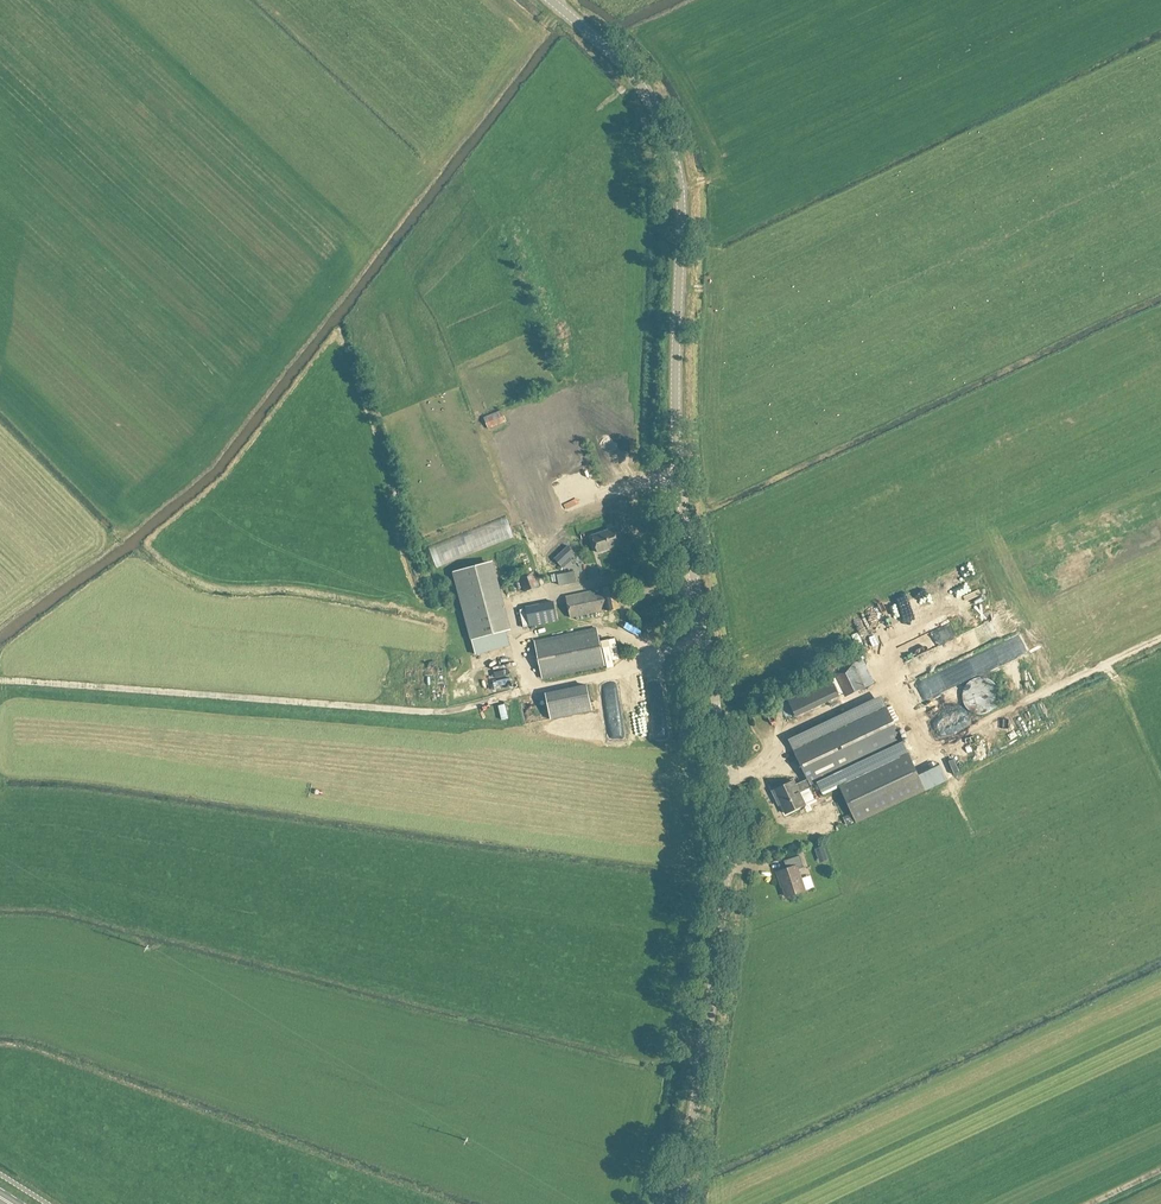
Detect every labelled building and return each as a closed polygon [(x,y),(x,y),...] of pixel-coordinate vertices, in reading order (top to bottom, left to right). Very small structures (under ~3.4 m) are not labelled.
[(488,429),(506,421),(501,410),(483,416),(488,429)] [(434,560),(510,533),(504,518),(428,545),(434,560)] [(620,544),(614,527),(591,535),(597,552),(620,544)] [(562,582),(594,578),(592,562),(582,564),(581,558),(572,559),(571,550),(558,552),(562,582)] [(453,571),(471,640),(506,630),(487,561),(453,571)] [(538,587),(532,571),(518,576),(524,592),(538,587)] [(565,596),(570,617),(607,609),(607,611),(619,608),(614,585),(593,589),(593,590),(565,596)] [(551,594),(537,595),(537,603),(551,602),(551,594)] [(557,620),(554,608),(527,614),(529,626),(557,620)] [(604,665),(596,628),(534,641),(541,678),(604,665)] [(959,634),(962,647),(977,644),(974,630),(959,634)] [(863,638),(868,648),(880,642),(875,632),(863,638)] [(902,659),(934,644),(929,634),(897,649),(902,659)] [(952,638),(926,648),(932,665),(958,656),(955,647),(952,638)] [(862,659),(853,663),(833,673),(844,697),(864,688),(864,687),(873,683),(862,659)] [(506,665),(496,667),(498,675),(508,673),(506,665)] [(604,670),(583,670),(583,682),(605,681),(604,670)] [(977,711),(992,705),(981,672),(959,680),(967,705),(974,702),(977,711)] [(795,716),(838,696),(830,678),(787,699),(795,716)] [(587,689),(545,697),(549,719),(591,710),(587,689)] [(917,704),(922,718),(957,705),(952,691),(917,704)] [(623,711),(631,710),(630,700),(622,701),(623,711)] [(907,751),(903,744),(883,701),(791,744),(807,779),(795,784),(793,780),(772,791),(776,800),(778,799),(785,813),(804,804),(799,792),(811,787),(818,784),(822,793),(838,785),(856,822),(924,790),(907,751)] [(507,718),(503,702),(496,704),(500,720),(507,718)] [(933,774),(937,784),(943,781),(939,772),(933,774)] [(779,881),(782,881),(783,885),(782,886),(785,896),(805,890),(798,869),(803,867),(799,855),(784,860),(786,868),(776,872),(779,881)] [(807,870),(799,872),(803,885),(811,882),(807,870)]
